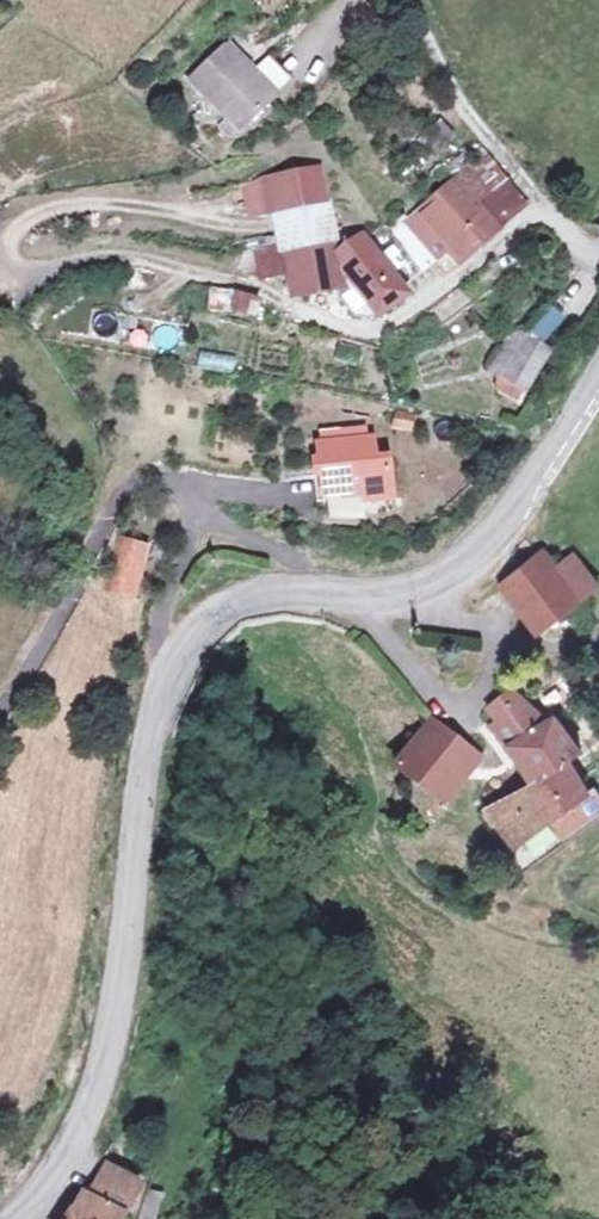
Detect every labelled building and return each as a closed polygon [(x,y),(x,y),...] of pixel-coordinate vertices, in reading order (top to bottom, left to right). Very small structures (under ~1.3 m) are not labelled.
[(234,33),(194,76),(253,130),(293,87),(234,33)] [(328,160),(243,179),(250,214),(276,206),(288,244),(259,246),(265,275),(297,271),(297,294),(359,282),(391,305),(518,212),(479,167),(353,234),(328,160)] [(204,308),(255,315),(258,293),(207,286),(204,308)] [(564,343),(520,324),(497,376),(541,395),(564,343)] [(151,349),(173,355),(179,331),(157,326),(151,349)] [(232,374),(236,357),(199,350),(195,367),(232,374)] [(391,411),(389,429),(410,432),(412,413),(391,411)] [(373,424),(319,428),(324,506),(410,500),(407,450),(374,453),(373,424)] [(156,535),(120,529),(111,586),(148,592),(156,535)] [(500,578),(547,632),(598,587),(598,567),(580,544),(567,555),(550,536),(500,578)] [(520,676),(494,694),(500,712),(549,775),(493,804),(550,853),(598,815),(598,769),(587,753),(596,744),(566,710),(520,676)] [(500,750),(442,709),(405,762),(463,802),(500,750)] [(115,1150),(79,1218),(134,1218),(159,1172),(115,1150)]
